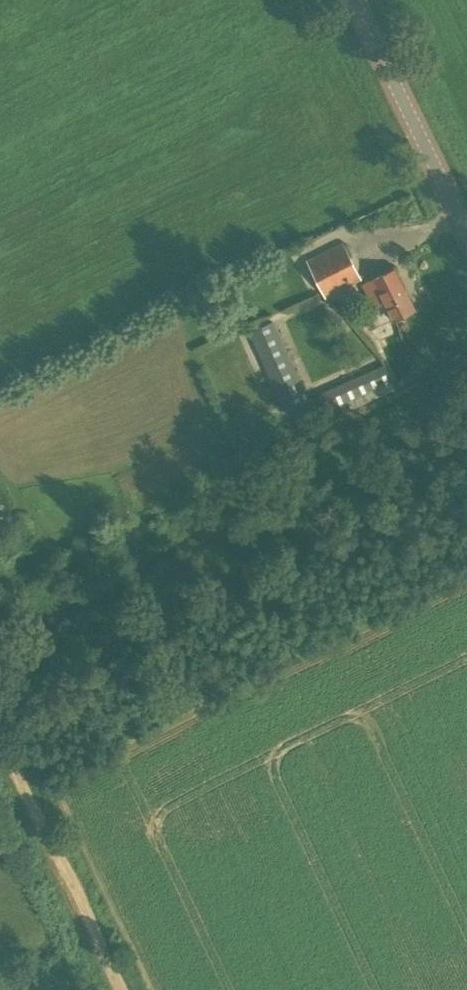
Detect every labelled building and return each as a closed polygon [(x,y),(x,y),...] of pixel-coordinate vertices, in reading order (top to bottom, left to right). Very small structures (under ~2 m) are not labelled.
[(325,297),(361,279),(343,243),(307,261),(325,297)] [(414,309),(393,268),(363,283),(371,298),(376,307),(385,302),(394,320),(414,309)] [(283,408),(306,398),(272,321),(249,331),(283,408)] [(384,364),(317,394),(324,409),(391,380),(384,364)]
